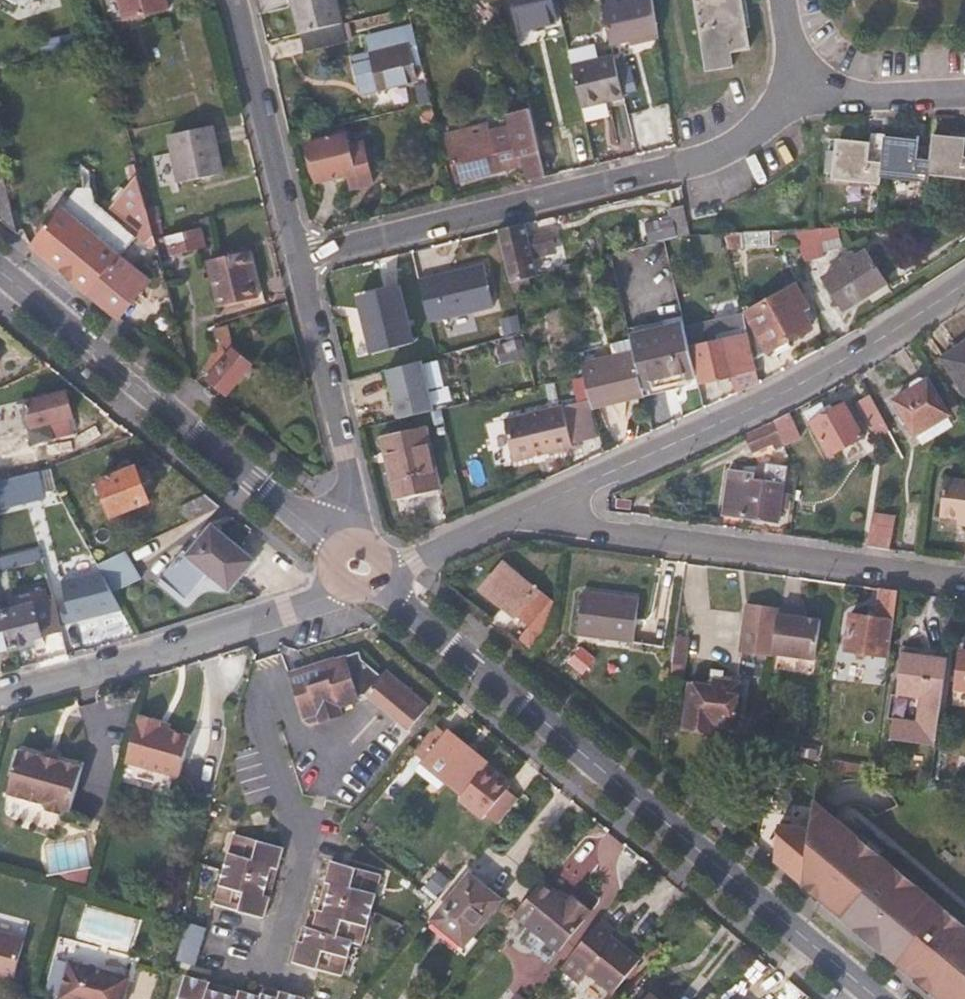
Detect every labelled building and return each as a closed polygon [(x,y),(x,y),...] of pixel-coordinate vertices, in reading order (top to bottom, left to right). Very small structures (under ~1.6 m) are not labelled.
[(26,9),(30,1),(34,0),(10,0),(26,9)] [(167,0),(104,0),(110,25),(170,10),(167,0)] [(336,0),(292,0),(301,36),(342,26),(336,0)] [(550,0),(504,0),(513,35),(556,25),(550,0)] [(632,43),(632,46),(660,40),(653,0),(642,0),(602,10),(612,48),(632,43)] [(741,0),(697,0),(709,70),(733,67),(731,53),(749,50),(741,0)] [(347,24),(342,26),(301,36),(305,52),(352,41),(347,24)] [(355,57),(364,97),(427,82),(413,26),(367,37),(370,53),(355,57)] [(599,62),(596,47),(569,52),(583,109),(625,99),(614,58),(599,62)] [(547,180),(539,149),(531,113),(514,118),(516,128),(488,135),(486,127),(447,136),(458,183),(497,174),(497,170),(500,169),(503,169),(507,170),(517,168),(520,164),(525,163),(530,183),(547,180)] [(223,176),(213,127),(170,137),(180,185),(223,176)] [(374,186),(363,145),(351,147),(348,136),(309,145),(318,184),(350,176),(354,191),(374,186)] [(934,138),(932,163),(918,162),(919,144),(885,141),(885,137),(872,136),(872,146),(839,143),(836,180),(882,184),(882,177),(930,182),(930,176),(964,178),(964,141),(934,138)] [(148,209),(140,176),(107,213),(152,251),(158,248),(156,241),(148,209)] [(9,194),(5,179),(0,184),(0,218),(18,234),(9,194)] [(167,238),(188,232),(185,223),(164,228),(158,207),(148,209),(156,241),(167,238)] [(121,256),(65,210),(35,247),(90,292),(117,261),(121,256)] [(691,236),(684,210),(672,213),(678,239),(691,236)] [(526,223),(503,228),(515,284),(538,279),(533,256),(559,250),(555,233),(530,239),(526,223)] [(208,248),(203,228),(188,232),(167,238),(172,258),(208,248)] [(842,240),(839,230),(796,231),(800,245),(805,264),(825,258),(822,245),(842,240)] [(800,245),(796,231),(772,233),(773,246),(800,245)] [(745,250),(743,234),(725,235),(729,251),(745,250)] [(258,299),(246,253),(208,263),(219,309),(258,299)] [(844,312),(886,286),(867,256),(859,261),(855,255),(842,263),(845,269),(824,283),(844,312)] [(122,320),(153,282),(131,264),(127,269),(117,261),(90,292),(122,320)] [(488,262),(421,277),(431,324),(499,309),(488,262)] [(375,352),(421,340),(406,283),(360,295),(375,352)] [(813,329),(804,312),(809,309),(798,288),(747,317),(768,354),(813,329)] [(755,360),(745,316),(715,323),(714,327),(687,333),(698,381),(699,386),(739,376),(742,393),(761,384),(755,360)] [(228,394),(253,367),(232,349),(232,325),(219,325),(218,345),(198,369),(228,394)] [(698,381),(687,333),(685,326),(631,339),(634,351),(645,392),(645,394),(698,381)] [(505,362),(524,357),(520,342),(502,346),(505,362)] [(942,358),(964,392),(964,343),(942,358)] [(645,394),(645,392),(634,351),(583,363),(585,376),(593,405),(594,406),(595,413),(647,400),(645,394)] [(399,418),(438,409),(427,360),(387,369),(399,418)] [(948,414),(927,380),(894,399),(915,434),(948,414)] [(66,395),(26,404),(31,430),(0,437),(0,477),(1,484),(39,474),(33,447),(73,437),(71,424),(74,423),(66,395)] [(893,436),(870,395),(857,402),(875,437),(883,433),(886,439),(893,436)] [(864,436),(846,403),(827,413),(823,403),(806,412),(830,455),(864,436)] [(602,439),(595,413),(594,406),(593,405),(566,412),(565,409),(507,423),(518,463),(575,448),(574,445),(602,439)] [(802,439),(790,415),(774,423),(785,447),(802,439)] [(785,447),(774,423),(742,438),(754,463),(785,447)] [(440,491),(426,427),(381,439),(396,503),(440,491)] [(151,505),(136,469),(99,483),(113,518),(151,505)] [(777,521),(781,485),(751,482),(753,474),(729,472),(723,514),(777,521)] [(949,475),(943,513),(964,517),(964,477),(949,475)] [(221,508),(205,495),(182,508),(189,524),(221,508)] [(892,549),(896,521),(872,518),(867,546),(892,549)] [(255,562),(213,528),(187,557),(184,554),(162,581),(187,601),(209,576),(230,593),(255,562)] [(551,603),(505,562),(481,588),(528,629),(551,603)] [(112,567),(65,580),(76,620),(123,607),(112,567)] [(62,633),(54,602),(17,612),(8,576),(1,577),(10,613),(19,652),(36,647),(34,641),(62,633)] [(890,657),(899,592),(882,590),(877,620),(852,615),(846,651),(890,657)] [(632,642),(638,602),(582,594),(576,634),(632,642)] [(815,661),(821,622),(816,621),(817,615),(780,610),(773,655),(815,661)] [(3,658),(2,655),(19,652),(10,613),(0,616),(0,659),(3,658)] [(675,637),(672,663),(684,664),(686,638),(675,637)] [(962,651),(956,690),(964,691),(964,652),(962,651)] [(937,746),(948,659),(903,652),(897,697),(917,700),(915,720),(894,717),(890,739),(937,746)] [(434,714),(390,678),(385,683),(366,667),(363,658),(293,681),(308,724),(323,718),(326,727),(346,721),(344,713),(362,707),(362,705),(369,702),(412,739),(434,714)] [(733,728),(739,685),(713,682),(712,688),(689,685),(684,729),(713,732),(714,725),(733,728)] [(178,780),(190,739),(158,731),(160,724),(138,718),(125,765),(178,780)] [(462,794),(487,764),(441,728),(416,757),(422,761),(416,771),(439,789),(446,780),(462,794)] [(51,765),(53,756),(41,753),(39,761),(12,754),(1,797),(38,808),(42,814),(55,818),(65,814),(77,771),(51,765)] [(813,893),(939,998),(964,998),(964,926),(849,830),(843,829),(844,826),(811,823),(804,886),(813,893)] [(262,918),(281,851),(240,840),(236,857),(229,855),(220,887),(226,889),(221,906),(262,918)] [(50,852),(49,870),(90,872),(91,853),(50,852)] [(364,928),(373,895),(366,893),(370,877),(325,864),(307,930),(300,928),(291,962),(334,974),(339,959),(344,960),(349,944),(351,944),(356,925),(364,928)] [(463,946),(501,901),(469,875),(431,919),(463,946)] [(559,952),(593,912),(573,896),(567,902),(543,881),(514,914),(559,952)] [(608,994),(637,958),(607,935),(610,930),(598,922),(558,970),(574,983),(583,974),(608,994)] [(22,944),(0,938),(0,982),(12,985),(22,944)] [(130,978),(70,963),(61,998),(125,998),(130,978)] [(300,998),(264,988),(261,998),(184,976),(178,998),(300,998)] [(647,991),(641,998),(658,998),(647,991)]
